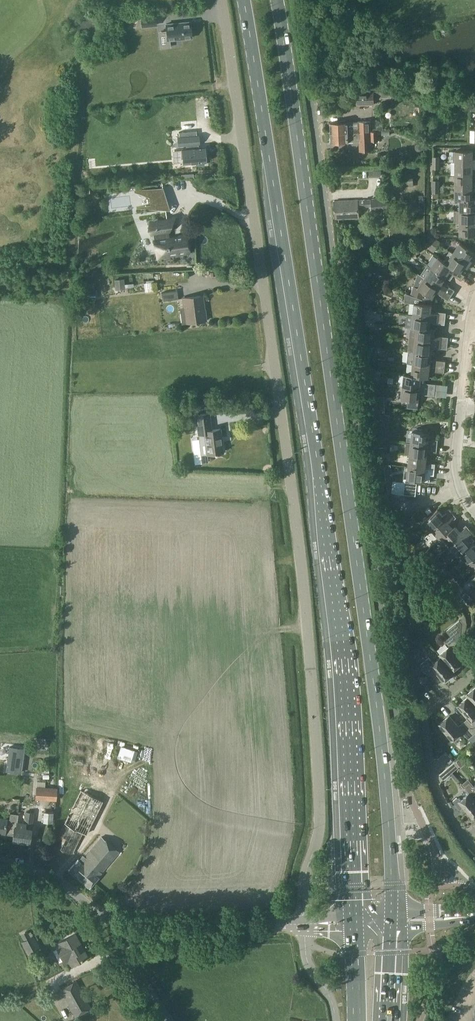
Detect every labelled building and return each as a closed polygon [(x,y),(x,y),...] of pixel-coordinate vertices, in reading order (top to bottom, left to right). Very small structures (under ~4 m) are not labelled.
[(156,25),(155,17),(141,18),(142,26),(156,25)] [(166,24),(168,40),(192,38),(190,22),(166,24)] [(374,91),(357,92),(358,105),(374,104),(374,91)] [(331,123),(331,133),(371,131),(371,121),(358,121),(358,122),(348,123),(348,122),(331,123)] [(380,131),(371,131),(331,133),(332,142),(349,142),(349,141),(359,141),(360,151),(371,150),(371,141),(378,141),(378,135),(381,134),(380,131)] [(197,147),(197,144),(198,144),(197,135),(183,136),(184,145),(186,145),(186,148),(182,149),(183,164),(196,162),(196,165),(205,165),(205,162),(207,161),(205,146),(197,147)] [(456,162),(474,162),(474,158),(473,158),(473,149),(456,149),(456,162)] [(456,162),(456,163),(451,163),(451,174),(455,174),(473,174),(473,166),(474,166),(474,162),(456,162)] [(473,174),(455,174),(455,186),(474,186),(474,181),(473,181),(473,174)] [(455,199),(460,199),(460,198),(473,198),(473,197),(473,191),(474,191),(474,186),(455,186),(455,199)] [(163,189),(135,192),(135,193),(150,197),(151,205),(137,207),(137,208),(166,208),(163,189)] [(358,200),(335,201),(336,219),(360,218),(359,207),(364,206),(372,206),(373,212),(388,210),(388,212),(397,211),(397,209),(396,195),(388,196),(371,198),(372,200),(358,200)] [(473,197),(473,198),(460,198),(460,199),(460,210),(474,210),(474,197),(473,197)] [(460,222),(474,222),(474,210),(460,210),(454,210),(454,222),(460,222)] [(151,227),(149,228),(151,233),(154,233),(155,244),(159,252),(156,253),(157,254),(160,258),(169,256),(169,254),(175,254),(175,255),(182,254),(182,253),(188,252),(186,236),(170,238),(167,219),(157,221),(149,224),(151,227)] [(460,222),(460,234),(474,235),(474,222),(460,222)] [(453,253),(470,264),(472,260),(470,259),(474,252),(460,242),(453,253)] [(434,251),(438,246),(433,243),(429,248),(434,251)] [(443,260),(461,272),(465,266),(467,268),(470,264),(453,253),(450,250),(443,260)] [(431,267),(446,277),(451,280),(454,275),(462,280),(465,275),(461,272),(443,260),(438,256),(431,266),(431,267)] [(421,274),(421,275),(452,295),(455,290),(446,284),(446,285),(442,283),(446,277),(431,267),(428,264),(421,274)] [(418,273),(411,293),(423,297),(424,292),(432,297),(437,291),(439,292),(440,294),(448,300),(452,295),(421,275),(421,274),(418,273)] [(154,282),(146,283),(144,283),(145,291),(155,290),(154,282)] [(82,294),(96,293),(95,283),(80,284),(80,288),(82,288),(82,294)] [(178,298),(177,290),(161,292),(162,300),(178,298)] [(406,293),(405,302),(415,303),(413,314),(413,315),(446,318),(446,312),(436,311),(434,312),(431,312),(432,304),(422,303),(423,299),(406,293)] [(205,309),(203,295),(182,297),(183,306),(184,306),(186,322),(207,320),(205,309)] [(364,312),(366,321),(372,322),(375,322),(376,311),(368,310),(368,309),(364,309),(363,309),(363,312),(364,312)] [(407,313),(406,326),(411,327),(411,326),(429,328),(430,328),(430,321),(433,321),(434,323),(445,324),(446,318),(413,315),(413,314),(407,313)] [(411,327),(409,338),(448,343),(449,337),(438,335),(436,337),(434,337),(435,328),(430,328),(429,328),(411,326),(411,327)] [(409,338),(408,350),(432,353),(433,345),(435,346),(437,347),(447,349),(448,343),(409,338)] [(408,350),(407,362),(413,363),(445,366),(446,361),(435,359),(434,361),(431,360),(432,353),(408,350)] [(412,373),(411,375),(426,376),(426,377),(429,377),(430,369),(433,370),(434,371),(445,372),(445,366),(413,363),(412,373)] [(404,374),(403,386),(435,389),(436,383),(425,382),(426,377),(426,376),(411,375),(412,373),(404,373),(404,374)] [(403,386),(402,398),(408,398),(407,407),(418,409),(419,400),(420,392),(423,393),(424,394),(435,395),(435,389),(403,386)] [(385,404),(377,404),(377,412),(385,413),(385,404)] [(209,413),(196,414),(199,434),(201,455),(207,454),(215,453),(215,454),(217,453),(223,452),(220,428),(211,430),(209,413)] [(391,423),(391,422),(392,415),(390,415),(390,414),(385,413),(385,414),(381,414),(380,421),(391,423)] [(411,442),(438,445),(438,439),(433,439),(432,440),(429,440),(430,431),(413,430),(411,442)] [(406,442),(405,454),(410,454),(428,456),(428,449),(431,449),(432,451),(437,451),(438,445),(411,442),(406,442)] [(410,454),(409,466),(435,469),(436,463),(431,463),(429,464),(427,464),(428,456),(410,454)] [(404,478),(403,482),(405,482),(411,483),(417,483),(418,480),(430,481),(431,475),(434,475),(435,469),(409,466),(407,478),(404,478)] [(421,508),(416,511),(424,520),(428,516),(421,508)] [(433,529),(432,529),(453,512),(449,508),(446,510),(445,512),(443,514),(438,508),(428,516),(424,520),(420,524),(428,533),(433,529)] [(420,524),(424,520),(416,511),(412,515),(420,524)] [(454,527),(449,521),(451,519),(453,519),(457,517),(453,512),(432,529),(433,529),(441,539),(443,537),(443,536),(454,527)] [(416,528),(420,524),(412,515),(408,519),(416,528)] [(411,532),(416,528),(408,519),(403,523),(411,532)] [(443,537),(450,545),(470,528),(467,524),(463,527),(463,529),(461,531),(456,525),(454,527),(443,536),(443,537)] [(450,545),(458,555),(460,554),(460,553),(473,542),(474,540),(474,539),(472,535),(474,533),(470,528),(450,545)] [(474,556),(474,544),(473,542),(460,553),(460,554),(466,560),(462,563),(464,565),(474,556)] [(464,565),(467,568),(470,565),(474,571),(474,556),(464,565)] [(438,572),(446,581),(448,579),(444,575),(441,570),(438,572)] [(456,580),(452,575),(448,579),(452,584),(456,580)] [(472,598),(468,594),(464,597),(468,602),(472,598)] [(444,654),(441,656),(453,670),(464,661),(455,651),(460,646),(456,641),(461,637),(465,637),(467,622),(465,615),(447,631),(451,635),(445,640),(450,645),(442,652),(444,654)] [(455,672),(453,670),(441,656),(433,663),(431,665),(426,660),(420,664),(429,675),(435,670),(444,681),(455,672)] [(430,678),(423,683),(428,688),(434,683),(430,678)] [(468,697),(474,705),(474,687),(466,695),(468,697)] [(464,722),(474,734),(474,733),(474,720),(474,719),(474,718),(474,705),(468,697),(457,705),(468,718),(464,722)] [(469,738),(474,734),(464,722),(459,726),(450,715),(439,724),(452,740),(463,731),(469,738)] [(24,748),(14,747),(9,746),(6,770),(10,771),(21,772),(24,748)] [(440,774),(443,778),(445,778),(460,765),(456,761),(440,774)] [(473,786),(470,782),(465,786),(470,792),(472,796),(474,793),(474,785),(473,786)] [(36,788),(36,799),(57,801),(57,797),(57,794),(57,793),(58,787),(36,786),(36,788)] [(472,796),(470,792),(459,801),(472,817),(474,815),(474,799),(472,796)] [(53,811),(44,810),(43,821),(52,821),(53,811)] [(24,822),(17,821),(16,826),(14,826),(13,833),(13,838),(14,839),(14,840),(20,841),(20,839),(29,841),(31,828),(30,827),(31,821),(32,821),(33,812),(26,811),(24,822)] [(17,821),(18,813),(10,812),(9,818),(0,817),(0,833),(5,834),(6,832),(13,833),(14,826),(16,826),(17,821)] [(98,876),(114,858),(114,857),(97,843),(85,857),(84,856),(80,861),(78,859),(69,870),(89,888),(99,876),(98,876)] [(25,932),(21,934),(22,937),(24,940),(23,941),(27,950),(38,944),(31,931),(28,933),(27,931),(25,932)] [(87,956),(81,945),(79,947),(72,934),(59,941),(60,943),(56,945),(65,961),(69,958),(72,965),(87,956)] [(89,1004),(75,978),(59,987),(74,1013),(89,1004)]
